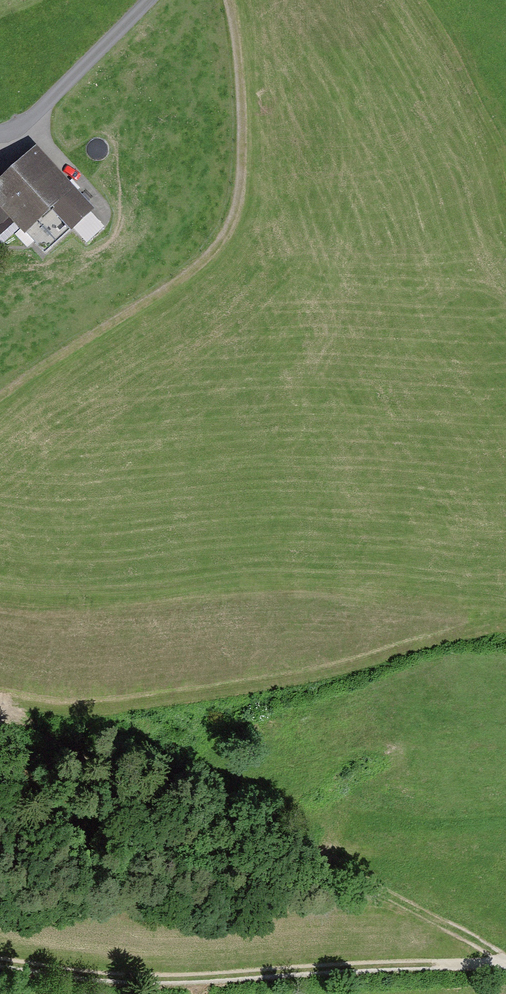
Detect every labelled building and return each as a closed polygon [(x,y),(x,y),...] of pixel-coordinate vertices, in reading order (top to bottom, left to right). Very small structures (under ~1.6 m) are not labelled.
[(37,151),(0,185),(0,208),(43,254),(92,209),(37,151)]
